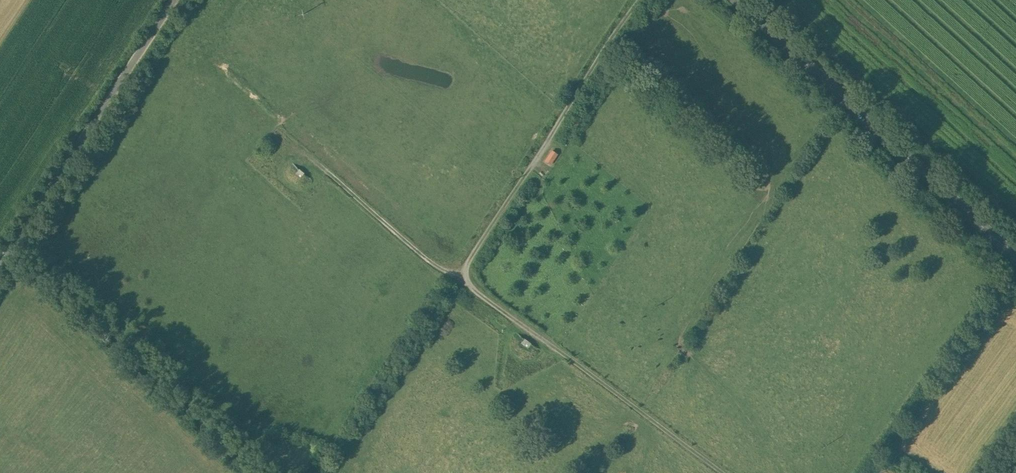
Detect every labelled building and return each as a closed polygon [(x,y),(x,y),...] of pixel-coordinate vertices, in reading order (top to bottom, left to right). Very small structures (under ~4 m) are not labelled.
[(552,150),(544,161),(550,165),(558,154),(552,150)] [(520,343),(528,347),(530,342),(522,338),(520,343)]
